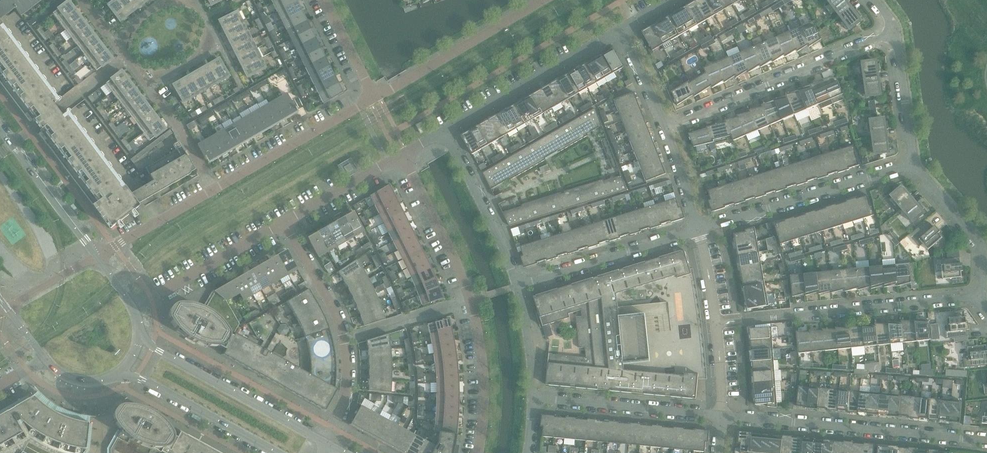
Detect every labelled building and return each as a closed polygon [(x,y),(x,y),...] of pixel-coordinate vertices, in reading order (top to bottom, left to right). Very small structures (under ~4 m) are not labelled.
[(14,8),(15,9),(15,8),(9,0),(4,0),(0,3),(0,18),(14,8)] [(23,0),(9,0),(15,8),(20,15),(21,15),(29,9),(23,0)] [(35,0),(23,0),(29,9),(37,3),(35,0)] [(117,0),(115,0),(108,5),(120,21),(128,15),(117,0)] [(131,0),(117,0),(128,15),(137,8),(131,0)] [(297,2),(296,0),(278,0),(273,3),(277,12),(297,2)] [(707,0),(698,0),(695,1),(706,20),(715,15),(707,0)] [(719,0),(707,0),(715,15),(724,10),(719,0)] [(731,0),(719,0),(724,10),(733,5),(731,0)] [(847,3),(850,1),(849,0),(832,0),(830,2),(830,3),(825,8),(830,15),(836,11),(840,16),(851,8),(847,3)] [(706,20),(695,1),(687,6),(697,25),(706,20)] [(50,11),(57,6),(55,2),(48,7),(50,11)] [(59,22),(74,10),(68,2),(53,13),(59,22)] [(282,21),(301,11),(297,2),(277,12),(282,21)] [(697,25),(687,6),(678,11),(688,30),(697,25)] [(44,16),(50,11),(48,7),(41,13),(44,16)] [(859,18),(861,17),(857,10),(854,12),(851,8),(840,16),(844,20),(842,22),(848,29),(849,28),(850,29),(861,21),(859,18)] [(65,30),(81,18),(74,10),(59,22),(65,30)] [(287,30),(306,20),(301,11),(282,21),(287,30)] [(688,30),(678,11),(669,16),(680,35),(688,30)] [(241,22),(237,12),(219,21),(224,30),(241,22)] [(37,21),(44,16),(41,13),(34,18),(37,21)] [(680,35),(669,16),(660,22),(671,40),(680,35)] [(29,27),(37,21),(34,18),(26,23),(29,27)] [(71,38),(87,26),(81,18),(65,30),(71,38)] [(291,39),(311,30),(306,20),(287,30),(291,39)] [(246,31),(241,22),(224,30),(229,40),(246,31)] [(671,40),(660,22),(651,27),(662,45),(664,50),(673,45),(671,40)] [(809,47),(821,39),(814,22),(801,27),(808,45),(809,47)] [(77,46),(93,35),(87,26),(71,38),(77,46)] [(858,26),(853,30),(856,34),(861,30),(858,26)] [(662,45),(651,27),(642,32),(653,51),(662,45)] [(808,45),(801,27),(789,32),(797,51),(797,52),(808,45)] [(24,114),(30,122),(31,124),(34,121),(38,126),(40,129),(37,132),(39,134),(44,141),(93,205),(95,207),(98,212),(100,214),(101,215),(110,228),(128,215),(139,206),(138,204),(130,194),(124,186),(121,189),(119,186),(120,186),(111,174),(103,163),(94,151),(85,140),(76,128),(67,116),(63,119),(62,116),(57,111),(51,102),(55,100),(45,87),(37,76),(28,64),(19,53),(10,41),(2,30),(1,30),(0,29),(0,82),(24,114)] [(296,48),(315,39),(311,30),(291,39),(296,48)] [(47,37),(50,34),(47,31),(44,33),(41,36),(45,41),(49,39),(47,37)] [(251,40),(246,31),(229,40),(233,49),(251,40)] [(797,51),(789,32),(776,37),(784,55),(785,58),(796,50),(797,51)] [(84,54),(99,43),(93,35),(77,46),(84,54)] [(784,55),(776,37),(764,43),(772,61),(773,63),(773,62),(784,55)] [(300,58),(320,48),(315,39),(296,48),(300,58)] [(255,49),(251,40),(233,49),(238,58),(255,49)] [(90,63),(105,51),(99,43),(84,54),(90,63)] [(772,61),(764,43),(752,48),(760,66),(761,68),(772,61)] [(57,49),(59,48),(56,44),(54,46),(52,44),(49,46),(53,52),(57,49)] [(748,71),(740,53),(737,47),(726,52),(729,58),(728,58),(736,76),(736,78),(737,78),(748,71)] [(305,67),(324,57),(320,48),(300,58),(305,67)] [(760,66),(752,48),(740,53),(748,71),(749,73),(760,66)] [(260,59),(255,49),(238,58),(243,67),(260,59)] [(614,73),(623,68),(613,49),(603,54),(614,73)] [(96,71),(112,59),(105,51),(90,63),(96,71)] [(614,73),(603,54),(594,59),(605,78),(608,82),(617,77),(614,73)] [(310,76),(329,66),(324,57),(305,67),(310,76)] [(736,76),(728,58),(716,63),(723,81),(724,83),(725,83),(736,76)] [(229,76),(219,59),(210,64),(219,81),(229,76)] [(265,68),(260,59),(243,67),(247,77),(265,68)] [(605,78),(594,59),(586,64),(596,83),(605,78)] [(880,72),(879,64),(876,64),(876,61),(863,63),(863,65),(859,65),(860,74),(864,74),(865,80),(878,78),(877,72),(880,72)] [(723,81),(716,63),(704,68),(712,87),(712,88),(723,81)] [(219,81),(210,64),(201,70),(210,87),(219,81)] [(596,83),(586,64),(577,69),(588,88),(596,83)] [(314,85),(334,75),(329,66),(310,76),(314,85)] [(712,87),(704,68),(703,67),(696,70),(699,77),(690,83),(694,96),(695,97),(711,86),(712,87)] [(286,73),(284,69),(277,73),(280,77),(286,73)] [(588,88),(577,69),(568,74),(579,93),(588,88)] [(210,87),(201,70),(192,75),(202,91),(210,87)] [(112,92),(128,80),(121,72),(106,84),(112,92)] [(579,93),(568,74),(559,79),(570,98),(579,93)] [(202,91),(192,75),(183,80),(193,97),(202,91)] [(319,94),(338,84),(334,75),(314,85),(319,94)] [(690,83),(688,79),(686,75),(681,77),(684,84),(672,92),(677,106),(694,95),(694,96),(690,83)] [(82,82),(77,76),(74,79),(78,85),(82,82)] [(845,99),(844,96),(836,76),(822,79),(823,82),(833,104),(845,99)] [(883,91),(882,83),(879,84),(878,78),(865,80),(866,86),(862,86),(863,96),(867,95),(867,97),(881,95),(880,92),(883,91)] [(570,98),(559,79),(550,85),(561,103),(570,98)] [(118,100),(134,89),(128,80),(112,92),(118,100)] [(193,97),(183,80),(174,85),(183,102),(193,97)] [(267,85),(264,80),(258,84),(260,89),(267,85)] [(821,109),(833,104),(823,82),(810,85),(811,87),(819,105),(821,109)] [(260,89),(258,84),(251,88),(253,92),(260,89)] [(324,104),(343,93),(342,92),(342,93),(338,84),(319,94),(324,104)] [(561,103),(550,85),(541,90),(552,108),(561,103)] [(819,105),(811,87),(798,90),(799,92),(807,110),(819,105)] [(124,108),(140,97),(134,89),(118,100),(124,108)] [(552,108),(541,90),(532,95),(543,114),(552,108)] [(249,95),(247,91),(240,95),(242,99),(249,95)] [(638,103),(634,92),(614,100),(618,110),(638,103)] [(807,110),(799,92),(785,95),(786,97),(794,115),(807,110)] [(851,93),(844,96),(845,99),(847,103),(854,100),(851,93)] [(295,108),(287,94),(278,99),(288,117),(291,116),(298,112),(297,111),(295,108)] [(96,100),(91,95),(87,97),(92,103),(96,100)] [(242,99),(240,95),(233,98),(235,103),(242,99)] [(543,114),(532,95),(523,100),(534,119),(543,114)] [(131,117),(146,105),(140,97),(124,108),(131,117)] [(782,120),(794,115),(786,97),(773,100),(774,102),(782,120)] [(303,106),(299,98),(294,100),(298,108),(303,106)] [(289,118),(288,117),(278,99),(269,104),(280,122),(282,121),(283,121),(289,118)] [(534,119),(523,100),(515,105),(525,124),(534,119)] [(231,105),(229,101),(222,105),(225,109),(231,105)] [(770,125),(782,120),(774,102),(761,105),(762,106),(770,125)] [(314,110),(311,103),(306,105),(309,112),(314,110)] [(642,113),(638,103),(618,110),(622,121),(642,113)] [(280,123),(280,122),(269,104),(260,109),(271,127),(273,126),(274,126),(280,123)] [(137,125),(152,113),(146,105),(131,117),(137,125)] [(225,109),(222,105),(215,109),(218,113),(225,109)] [(525,124),(515,105),(506,110),(517,129),(525,124)] [(770,125),(762,106),(762,107),(749,110),(750,112),(758,130),(770,125)] [(271,127),(260,109),(251,114),(262,132),(265,131),(271,128),(271,127)] [(558,153),(588,135),(587,134),(602,126),(596,109),(595,109),(594,109),(483,172),(483,173),(483,174),(491,189),(509,179),(509,181),(546,160),(545,158),(557,151),(558,153)] [(517,129),(506,110),(497,115),(508,134),(517,129)] [(214,115),(211,111),(204,115),(207,119),(214,115)] [(746,135),(758,130),(750,112),(737,116),(737,117),(746,135)] [(143,133),(158,121),(152,113),(137,125),(143,133)] [(646,123),(642,113),(622,121),(626,131),(646,123)] [(262,132),(251,114),(243,119),(253,137),(256,136),(262,133),(262,132)] [(207,119),(204,115),(198,119),(200,123),(207,119)] [(508,134),(497,115),(488,120),(499,139),(508,134)] [(746,135),(737,117),(738,118),(725,121),(726,123),(734,141),(746,135)] [(253,138),(253,137),(243,119),(234,124),(244,143),(247,141),(253,138)] [(889,129),(887,121),(884,122),(884,119),(871,121),(871,122),(864,123),(865,132),(872,131),(873,137),(886,135),(886,130),(889,129)] [(499,139),(488,120),(479,125),(490,144),(499,139)] [(116,128),(120,125),(117,121),(113,124),(112,122),(108,125),(112,130),(116,128)] [(149,141),(165,130),(158,121),(143,133),(149,141)] [(196,125),(194,121),(186,125),(189,129),(196,125)] [(422,122),(416,125),(421,134),(426,131),(422,122)] [(650,133),(646,123),(626,131),(630,141),(650,133)] [(734,141),(726,123),(706,127),(707,129),(715,145),(728,142),(729,144),(734,142),(734,141)] [(244,143),(234,124),(225,129),(235,148),(238,146),(244,143)] [(490,144),(479,125),(470,131),(481,149),(490,144)] [(235,148),(225,129),(216,134),(227,153),(229,151),(236,148),(235,148)] [(715,145),(707,129),(688,134),(694,147),(708,144),(711,151),(716,148),(715,145)] [(170,130),(162,135),(165,139),(172,134),(170,130)] [(481,149),(470,131),(461,136),(472,155),(481,149)] [(654,143),(650,133),(630,141),(634,151),(654,143)] [(227,153),(216,134),(207,139),(218,158),(220,156),(221,157),(227,153)] [(891,149),(890,141),(887,141),(886,135),(873,137),(874,143),(872,144),(873,153),(875,153),(875,154),(889,152),(888,149),(891,149)] [(610,145),(607,138),(601,140),(604,148),(610,145)] [(218,158),(207,139),(198,145),(205,157),(204,157),(206,161),(206,160),(208,163),(210,162),(210,163),(218,158)] [(135,192),(130,194),(138,204),(141,202),(145,200),(151,196),(155,194),(155,193),(159,191),(159,192),(191,174),(190,173),(195,170),(194,168),(187,157),(188,156),(185,152),(185,153),(178,142),(174,145),(177,150),(145,168),(146,169),(150,176),(153,181),(145,186),(138,190),(135,192)] [(658,154),(654,143),(634,151),(638,161),(658,154)] [(859,165),(853,146),(843,149),(849,168),(859,165)] [(849,168),(843,149),(832,152),(839,173),(849,170),(849,168)] [(839,173),(832,152),(822,155),(828,175),(838,172),(838,173),(839,173)] [(662,164),(658,154),(638,161),(642,172),(662,164)] [(828,175),(822,155),(812,159),(818,179),(829,176),(828,175)] [(618,166),(614,158),(608,160),(612,168),(618,166)] [(358,172),(351,159),(338,166),(345,179),(358,172)] [(818,179),(812,159),(801,162),(808,181),(817,178),(818,179)] [(808,182),(808,181),(801,162),(791,165),(797,186),(808,182)] [(666,174),(662,164),(642,172),(646,182),(666,174)] [(797,186),(791,165),(780,168),(787,189),(787,188),(797,185),(797,186)] [(787,189),(780,168),(770,171),(777,192),(787,189)] [(777,192),(770,171),(760,175),(766,194),(776,191),(776,192),(777,192)] [(767,195),(766,194),(760,175),(750,178),(756,198),(767,195)] [(510,226),(626,191),(627,190),(627,189),(621,176),(604,181),(603,180),(565,193),(561,194),(561,193),(522,205),(522,206),(502,213),(509,226),(510,226)] [(756,198),(750,178),(739,181),(746,202),(746,200),(755,197),(755,199),(756,198)] [(746,202),(739,181),(729,184),(735,205),(746,202)] [(735,205),(729,184),(719,187),(725,207),(734,204),(735,205)] [(394,195),(389,187),(390,186),(389,185),(370,196),(375,205),(394,195)] [(725,208),(725,207),(719,187),(708,191),(711,200),(708,201),(712,212),(725,208)] [(913,200),(909,196),(911,194),(906,187),(904,189),(902,187),(891,196),(892,197),(891,198),(897,205),(898,204),(902,209),(913,200)] [(379,214),(399,204),(394,195),(375,205),(379,214)] [(874,216),(868,196),(857,199),(863,219),(874,216)] [(685,218),(682,207),(679,208),(676,198),(665,202),(672,222),(685,218)] [(857,199),(857,198),(846,201),(853,222),(863,219),(857,199)] [(924,213),(922,210),(924,209),(919,202),(916,204),(913,200),(902,209),(906,213),(905,215),(911,222),(912,221),(913,222),(924,213)] [(853,222),(846,201),(846,202),(837,205),(843,225),(853,222)] [(672,222),(665,202),(655,205),(661,226),(662,226),(661,224),(671,221),(671,223),(672,222)] [(384,223),(403,214),(399,204),(379,214),(384,223)] [(837,205),(836,204),(826,207),(832,228),(843,225),(837,205)] [(661,226),(655,205),(645,208),(651,229),(661,226)] [(832,228),(826,207),(825,208),(826,209),(816,212),(822,231),(832,228)] [(651,229),(645,208),(634,211),(641,232),(641,231),(650,228),(651,229)] [(641,232),(634,211),(624,215),(630,235),(641,232)] [(816,212),(816,211),(805,214),(811,234),(822,231),(816,212)] [(364,231),(353,212),(347,216),(344,218),(355,236),(364,231)] [(388,232),(408,223),(403,214),(384,223),(388,232)] [(811,234),(805,214),(805,215),(795,218),(801,238),(811,234)] [(630,235),(624,215),(614,218),(620,238),(620,237),(630,234),(630,235)] [(795,218),(795,217),(784,220),(791,241),(801,238),(795,218)] [(344,218),(338,221),(335,223),(346,241),(355,236),(344,218)] [(620,238),(614,218),(603,221),(610,242),(620,238)] [(919,219),(913,224),(916,228),(922,223),(919,219)] [(791,241),(784,220),(784,222),(774,225),(780,244),(791,241)] [(610,242),(603,221),(593,224),(599,245),(600,245),(600,244),(609,241),(609,242),(610,242)] [(346,241),(335,223),(329,226),(327,228),(337,246),(346,241)] [(393,241),(412,232),(408,223),(388,232),(393,241)] [(942,238),(938,233),(940,232),(935,226),(933,227),(929,223),(911,238),(919,248),(920,247),(919,246),(922,244),(928,250),(934,245),(936,246),(938,246),(939,246),(940,245),(942,244),(942,242),(942,240),(942,238)] [(599,245),(593,224),(583,227),(589,248),(599,245)] [(589,248),(583,227),(572,231),(579,251),(579,250),(588,247),(589,248)] [(757,241),(755,227),(745,230),(745,231),(745,232),(734,234),(736,245),(757,241)] [(337,246),(327,228),(326,228),(320,231),(320,232),(318,233),(328,252),(337,246)] [(579,251),(572,231),(562,234),(568,253),(568,255),(579,251)] [(398,251),(417,241),(412,232),(393,241),(398,251)] [(318,233),(317,233),(310,237),(308,238),(319,257),(328,252),(318,233)] [(568,253),(562,234),(552,237),(558,258),(558,257),(558,256),(568,253)] [(558,258),(552,237),(541,240),(548,261),(558,258)] [(900,243),(895,237),(891,240),(896,246),(900,243)] [(908,245),(904,239),(900,242),(905,248),(908,245)] [(548,261),(541,240),(531,243),(537,264),(538,264),(537,263),(547,260),(547,261),(548,261)] [(402,260),(421,250),(417,241),(398,251),(402,260)] [(759,252),(757,242),(757,241),(736,245),(738,255),(759,252)] [(370,247),(367,243),(361,247),(364,252),(370,247)] [(537,264),(531,243),(520,247),(523,256),(520,257),(524,268),(537,264)] [(364,252),(361,247),(355,251),(357,256),(364,252)] [(407,269),(426,259),(425,258),(421,250),(402,260),(406,267),(407,269)] [(671,331),(668,302),(618,308),(616,294),(677,276),(677,278),(691,274),(690,270),(684,250),(596,278),(603,300),(609,367),(607,391),(696,399),(698,380),(698,374),(684,373),(684,375),(624,370),(623,362),(651,360),(648,334),(671,331)] [(297,269),(287,251),(285,252),(285,251),(277,256),(288,274),(297,269)] [(761,263),(759,252),(738,255),(739,266),(761,263)] [(962,277),(961,271),(963,271),(962,263),(960,264),(960,258),(955,258),(955,252),(947,255),(947,259),(936,260),(937,272),(938,272),(942,271),(943,279),(952,278),(953,283),(952,283),(952,284),(962,283),(962,282),(961,282),(961,278),(962,277)] [(288,275),(277,256),(275,258),(274,257),(268,261),(279,280),(288,275)] [(340,267),(347,262),(344,258),(338,263),(340,267)] [(343,281),(363,269),(357,259),(338,272),(341,277),(343,279),(342,279),(343,281)] [(431,269),(426,259),(407,269),(411,278),(431,269)] [(279,280),(268,261),(266,263),(259,266),(260,266),(270,285),(279,280)] [(763,273),(761,263),(739,266),(741,277),(763,273)] [(918,289),(916,263),(896,265),(896,285),(897,284),(897,286),(911,283),(911,289),(918,289)] [(896,285),(896,265),(882,266),(883,286),(884,286),(884,288),(885,288),(896,285)] [(262,290),(270,285),(260,266),(257,268),(251,271),(251,272),(262,290)] [(335,270),(333,266),(326,270),(329,274),(335,270)] [(883,286),(882,266),(869,267),(870,287),(871,287),(871,289),(872,289),(883,286)] [(870,287),(869,267),(856,269),(857,289),(858,288),(858,291),(858,290),(870,287)] [(348,289),(368,279),(363,269),(343,281),(346,285),(348,288),(347,288),(348,289)] [(435,278),(432,272),(431,269),(411,278),(413,281),(415,287),(435,278)] [(857,289),(856,269),(843,270),(844,290),(845,290),(845,292),(857,289)] [(844,290),(843,270),(830,271),(831,291),(832,291),(832,293),(844,290)] [(831,291),(830,271),(817,273),(817,293),(818,292),(819,295),(819,294),(831,291)] [(253,295),(262,290),(251,272),(248,273),(242,276),(253,295)] [(765,284),(763,273),(741,277),(743,288),(765,284)] [(817,293),(817,273),(804,274),(804,294),(805,294),(806,296),(817,293)] [(804,294),(804,274),(790,276),(792,297),(804,294)] [(253,295),(242,277),(239,278),(233,281),(233,282),(244,300),(253,295)] [(439,288),(438,286),(435,278),(415,287),(418,295),(419,296),(439,288)] [(609,367),(603,300),(596,278),(533,297),(543,327),(543,326),(569,318),(568,314),(581,310),(582,317),(576,318),(579,348),(585,348),(586,358),(549,354),(546,385),(607,391),(609,367)] [(352,298),(373,288),(368,279),(348,289),(350,294),(351,294),(352,297),(352,298)] [(244,300),(233,282),(229,284),(216,291),(217,291),(215,292),(226,301),(239,293),(243,300),(244,300)] [(307,286),(305,282),(298,286),(301,290),(307,286)] [(767,295),(765,284),(743,288),(745,299),(767,295)] [(378,298),(373,288),(352,298),(355,303),(356,306),(356,307),(378,298)] [(443,299),(442,297),(439,288),(419,296),(422,306),(443,299)] [(323,315),(319,307),(309,289),(296,296),(295,297),(295,296),(286,301),(293,313),(287,316),(289,320),(295,316),(298,322),(292,325),(294,329),(300,326),(303,331),(305,337),(329,329),(328,327),(325,319),(324,317),(323,315)] [(240,324),(226,301),(215,292),(204,310),(199,307),(192,306),(186,305),(180,305),(177,305),(174,306),(172,308),(170,310),(169,313),(169,316),(169,319),(173,325),(177,330),(181,334),(187,338),(189,340),(194,342),(195,343),(201,345),(207,346),(214,347),(220,347),(221,347),(226,349),(229,344),(232,338),(235,333),(240,324)] [(289,296),(287,292),(280,296),(283,300),(289,296)] [(769,306),(767,295),(745,299),(747,305),(748,305),(749,309),(769,306)] [(382,309),(378,298),(356,307),(358,312),(359,312),(360,315),(359,315),(360,316),(382,309)] [(278,303),(275,299),(269,302),(271,307),(278,303)] [(271,307),(269,302),(262,306),(265,310),(271,307)] [(385,320),(382,309),(360,316),(362,321),(364,326),(385,320)] [(969,330),(968,322),(966,323),(966,317),(965,317),(964,312),(965,312),(965,311),(955,312),(955,313),(956,313),(956,318),(947,319),(947,327),(946,327),(945,326),(946,339),(968,337),(967,330),(969,330)] [(246,321),(254,317),(251,313),(243,317),(246,321)] [(451,330),(449,321),(449,319),(428,324),(430,334),(451,330)] [(917,341),(915,320),(914,320),(914,322),(902,321),(904,343),(917,341)] [(930,340),(928,321),(915,320),(917,341),(930,340)] [(904,343),(902,321),(901,321),(901,323),(889,322),(891,344),(904,343)] [(891,344),(889,322),(888,322),(888,325),(876,324),(877,345),(891,344)] [(877,345),(876,324),(875,324),(875,326),(863,325),(864,347),(877,345)] [(286,335),(289,330),(286,325),(280,325),(277,330),(280,335),(286,335)] [(864,347),(863,325),(862,325),(862,327),(850,327),(851,348),(864,347)] [(851,348),(850,327),(849,326),(849,329),(837,328),(838,349),(851,348)] [(772,338),(771,327),(751,329),(751,333),(750,333),(751,340),(772,338)] [(838,349),(837,328),(835,328),(836,330),(823,329),(825,351),(838,349)] [(335,371),(335,367),(336,367),(335,367),(335,364),(336,363),(335,363),(335,360),(335,359),(335,356),(335,355),(334,352),(335,352),(335,351),(334,351),(334,348),(333,348),(333,344),(332,340),(331,337),(331,336),(330,333),(330,332),(329,330),(329,329),(305,337),(306,339),(308,348),(310,357),(311,366),(310,375),(298,368),(287,390),(325,411),(334,394),(333,394),(334,391),(334,390),(335,383),(335,379),(336,379),(335,379),(335,375),(336,375),(335,375),(336,371),(335,371)] [(825,351),(823,329),(822,329),(822,331),(810,331),(812,352),(825,351)] [(453,340),(451,330),(430,334),(431,339),(432,344),(453,340)] [(812,352),(810,331),(809,330),(809,333),(796,332),(798,354),(812,352)] [(298,368),(235,333),(232,338),(229,344),(226,349),(223,355),(287,390),(298,368)] [(391,348),(389,334),(366,341),(367,346),(368,346),(368,349),(368,350),(368,351),(391,348)] [(773,349),(772,338),(751,340),(751,351),(773,349)] [(455,350),(453,340),(432,344),(434,353),(455,350)] [(986,351),(986,345),(967,347),(968,355),(964,356),(964,355),(963,355),(965,368),(986,365),(986,351)] [(391,359),(391,348),(368,351),(368,356),(369,356),(369,359),(368,359),(368,360),(368,361),(391,359)] [(781,359),(780,349),(773,349),(751,351),(752,362),(774,360),(774,359),(781,359)] [(456,361),(455,350),(434,353),(435,363),(456,361)] [(392,370),(391,359),(368,361),(369,366),(369,369),(369,370),(392,370)] [(774,371),(774,360),(752,362),(753,372),(774,371)] [(457,371),(456,361),(435,363),(435,368),(436,373),(457,371)] [(392,381),(392,370),(369,370),(369,376),(369,379),(369,380),(392,381)] [(458,382),(457,371),(436,373),(436,383),(458,382)] [(775,382),(774,371),(753,372),(754,383),(775,382)] [(391,393),(392,381),(369,380),(368,385),(369,385),(369,389),(368,389),(368,391),(391,393)] [(458,393),(458,382),(436,383),(437,393),(458,393)] [(776,392),(775,382),(754,383),(754,394),(776,392)] [(807,409),(809,387),(798,386),(796,406),(807,407),(806,408),(807,409)] [(817,409),(819,388),(809,387),(807,409),(817,409)] [(868,414),(870,393),(870,387),(860,387),(860,392),(858,413),(858,412),(867,413),(867,414),(868,414)] [(827,410),(829,389),(819,388),(817,409),(817,410),(818,408),(827,409),(827,410)] [(837,411),(839,390),(829,389),(827,410),(837,411)] [(848,412),(850,391),(839,390),(837,411),(838,411),(838,410),(847,411),(847,412),(848,412)] [(858,413),(860,392),(850,391),(848,412),(858,413)] [(777,408),(776,392),(754,394),(755,405),(767,404),(767,406),(767,407),(777,408)] [(458,403),(458,393),(437,393),(437,398),(437,403),(458,403)] [(878,415),(880,394),(870,393),(868,414),(878,415)] [(888,416),(890,395),(880,394),(878,415),(879,415),(879,414),(888,415),(888,416)] [(898,417),(901,396),(900,396),(890,395),(888,416),(898,417)] [(85,422),(77,421),(68,418),(61,415),(53,411),(46,407),(40,401),(34,396),(18,405),(18,406),(25,412),(32,418),(36,420),(31,428),(41,433),(50,438),(58,441),(68,444),(71,445),(77,447),(86,448),(89,423),(85,422)] [(909,418),(911,397),(901,396),(898,417),(899,417),(899,416),(908,417),(908,418),(909,418)] [(919,419),(921,398),(911,397),(909,418),(919,419)] [(929,420),(931,399),(921,398),(919,419),(919,418),(929,419),(928,420),(929,420)] [(939,421),(941,400),(931,399),(929,420),(939,421)] [(949,422),(951,400),(941,400),(939,421),(940,420),(949,421),(949,422)] [(960,423),(962,401),(951,400),(949,422),(960,423)] [(458,414),(458,403),(437,403),(436,412),(458,414)] [(71,445),(68,444),(58,441),(50,438),(41,433),(31,428),(36,420),(32,418),(25,412),(18,406),(18,405),(0,415),(0,452),(67,452),(71,445)] [(180,432),(177,437),(173,435),(172,434),(169,429),(168,428),(165,423),(160,419),(155,415),(150,412),(143,409),(140,408),(135,407),(133,406),(130,406),(127,406),(121,406),(120,406),(118,408),(115,410),(114,412),(113,415),(113,417),(114,420),(114,421),(115,424),(116,426),(119,429),(121,431),(110,449),(110,452),(219,452),(180,432)] [(360,430),(370,411),(361,406),(353,420),(350,425),(360,430)] [(369,435),(379,416),(370,411),(360,430),(369,435)] [(457,424),(458,414),(436,412),(436,413),(435,422),(457,424)] [(553,438),(556,416),(542,415),(540,427),(543,427),(542,436),(553,438)] [(971,426),(972,416),(964,415),(963,425),(971,426)] [(378,440),(388,421),(379,416),(369,435),(378,440)] [(564,439),(566,417),(566,418),(556,417),(556,416),(553,438),(564,439)] [(575,440),(577,418),(566,417),(564,439),(575,440)] [(586,441),(588,419),(587,419),(587,420),(577,419),(578,418),(577,418),(575,440),(586,441)] [(596,442),(599,420),(588,419),(586,441),(596,442)] [(607,443),(609,421),(609,422),(599,421),(599,420),(596,442),(607,443)] [(387,444),(397,426),(388,421),(378,440),(387,444)] [(618,444),(620,422),(609,421),(607,443),(618,444)] [(456,434),(457,428),(457,424),(435,422),(435,428),(434,432),(456,435),(456,434)] [(629,445),(631,423),(630,423),(630,424),(620,423),(621,422),(620,422),(618,444),(629,445)] [(640,446),(642,424),(631,423),(629,445),(640,446)] [(650,447),(652,425),(652,426),(642,425),(642,424),(640,446),(650,447)] [(661,448),(663,426),(652,425),(650,447),(661,448)] [(396,449),(406,431),(397,426),(387,444),(396,449)] [(672,449),(674,427),(673,428),(664,427),(664,426),(663,426),(661,448),(672,449)] [(683,450),(685,428),(674,427),(672,449),(683,450)] [(693,451),(695,429),(695,430),(685,429),(685,428),(683,450),(693,451)] [(708,443),(709,431),(695,429),(693,451),(705,452),(706,442),(708,443)] [(415,435),(406,431),(396,449),(402,452),(405,452),(415,435)] [(459,442),(455,441),(456,435),(434,432),(429,431),(424,440),(417,452),(457,452),(459,442)] [(752,433),(739,431),(738,443),(740,444),(739,452),(750,452),(752,433)] [(762,434),(762,435),(753,434),(753,433),(752,433),(750,452),(760,452),(762,434)] [(772,435),(762,434),(760,452),(771,452),(772,435)] [(424,440),(415,435),(405,452),(417,452),(424,440)] [(783,436),(782,436),(782,437),(773,436),(773,435),(772,435),(771,452),(781,452),(783,436)] [(793,437),(783,436),(781,452),(791,452),(793,437)] [(803,437),(802,439),(793,438),(793,437),(791,452),(801,452),(803,437)] [(813,438),(803,437),(801,452),(812,452),(813,438)] [(823,439),(823,441),(814,440),(814,439),(813,438),(812,452),(822,452),(823,439)] [(834,440),(823,439),(822,452),(832,452),(834,440)] [(844,441),(843,441),(843,443),(834,442),(834,440),(832,452),(843,452),(844,441)] [(854,442),(844,441),(843,452),(853,452),(854,442)] [(864,443),(863,444),(854,444),(854,442),(853,452),(863,452),(864,443)] [(875,444),(864,443),(863,452),(874,452),(875,444)]
